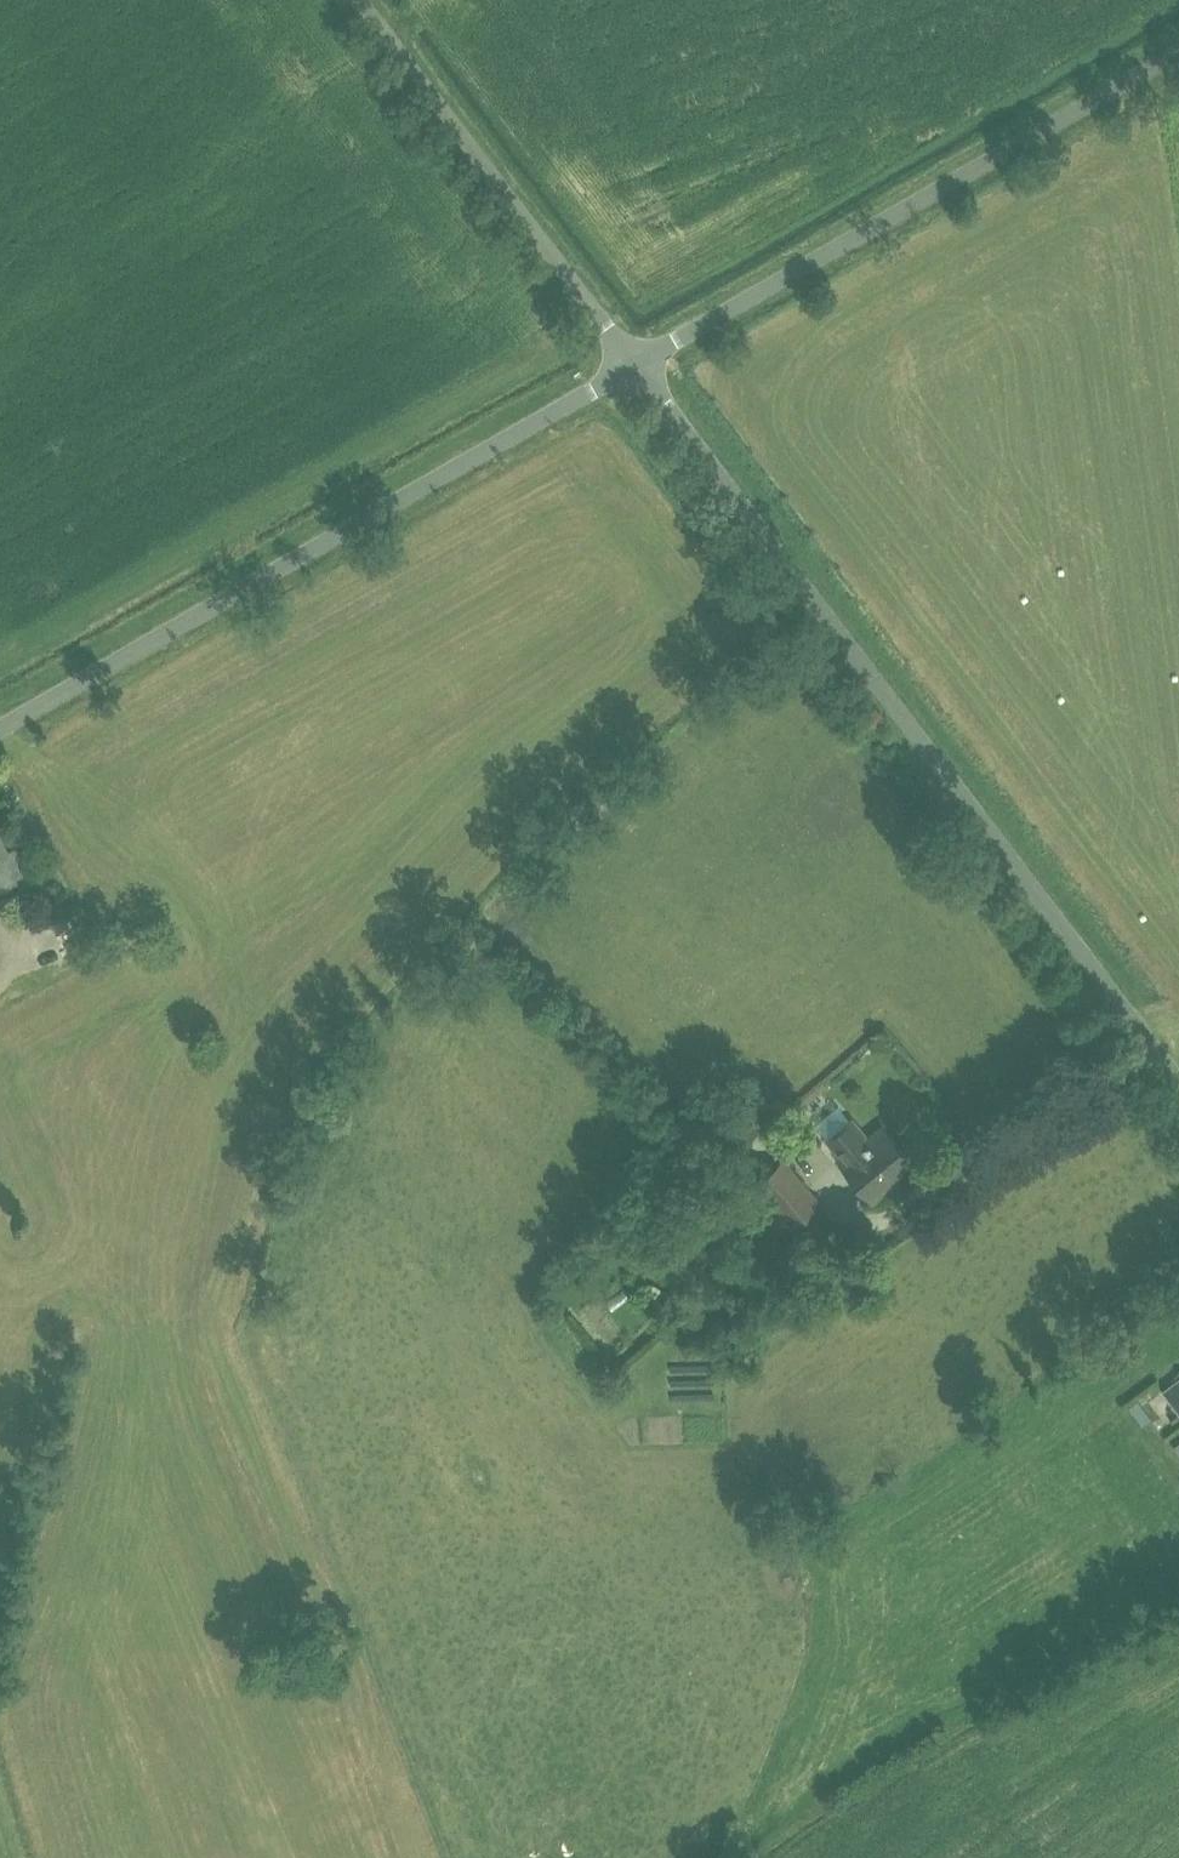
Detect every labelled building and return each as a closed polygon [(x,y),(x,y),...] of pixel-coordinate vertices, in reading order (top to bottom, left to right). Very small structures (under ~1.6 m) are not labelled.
[(27,874),(14,847),(8,850),(0,833),(0,887),(27,874)] [(872,1200),(915,1165),(883,1126),(868,1139),(852,1119),(827,1139),(844,1159),(840,1162),(872,1200)] [(780,1233),(790,1222),(792,1224),(819,1201),(784,1159),(757,1183),(747,1192),(780,1233)] [(1165,1389),(1178,1409),(1178,1379),(1165,1389)]
